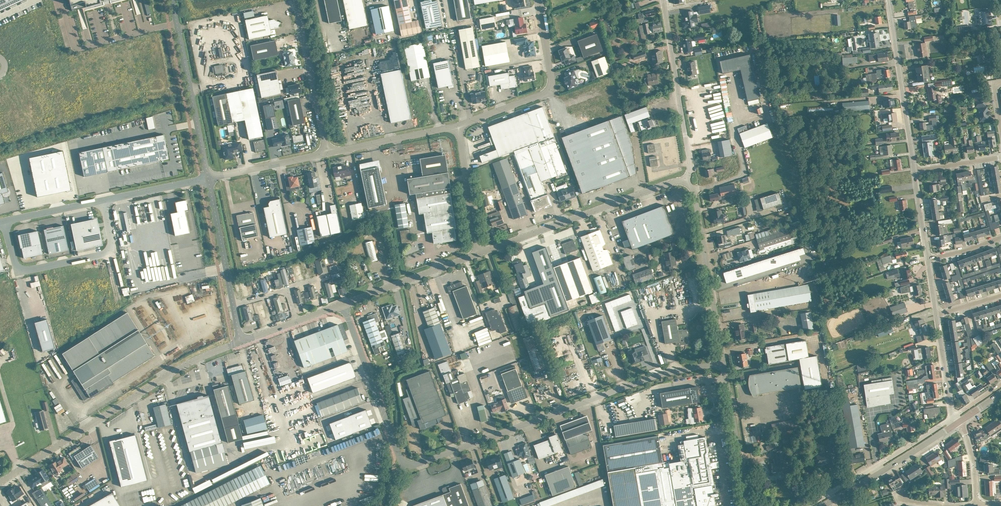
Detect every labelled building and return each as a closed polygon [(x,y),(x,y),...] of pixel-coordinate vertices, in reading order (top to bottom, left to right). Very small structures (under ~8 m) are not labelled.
[(24,0),(0,0),(0,11),(24,0)] [(72,11),(100,3),(99,0),(69,0),(72,11)] [(147,16),(151,15),(147,0),(143,0),(147,16)] [(329,24),(342,21),(337,0),(325,0),(329,24)] [(350,29),(368,25),(363,0),(344,0),(350,29)] [(399,24),(402,36),(421,32),(418,20),(412,21),(408,0),(394,0),(399,24)] [(421,2),(426,29),(443,25),(438,1),(432,2),(432,0),(431,0),(428,1),(427,0),(425,0),(424,1),(421,2)] [(458,21),(471,18),(468,0),(454,0),(458,21)] [(513,0),(512,0),(512,1),(511,2),(512,3),(513,4),(514,4),(514,8),(525,6),(524,0),(513,0)] [(914,7),(913,0),(906,0),(906,2),(908,1),(909,8),(914,7)] [(709,5),(698,7),(699,15),(711,13),(709,5)] [(376,34),(394,31),(389,6),(385,7),(384,6),(375,8),(375,9),(371,9),(376,34)] [(979,17),(975,17),(976,27),(980,27),(991,25),(991,19),(990,16),(989,9),(978,10),(979,17)] [(639,18),(636,19),(637,24),(644,22),(648,21),(647,17),(655,15),(654,11),(649,12),(642,13),(643,18),(639,18)] [(696,26),(695,23),(698,22),(697,14),(694,14),(693,11),(684,13),(686,23),(683,23),(684,28),(686,27),(687,28),(696,26)] [(262,16),(245,20),(249,39),(266,36),(271,35),(270,30),(279,28),(278,25),(279,23),(273,19),(268,20),(267,15),(262,16)] [(921,15),(916,16),(916,15),(909,16),(910,22),(904,22),(905,29),(912,28),(917,27),(917,23),(922,23),(921,18),(921,15)] [(875,21),(875,25),(882,24),(881,16),(867,18),(868,22),(875,21)] [(481,29),(496,27),(494,17),(480,19),(481,29)] [(510,24),(508,24),(509,27),(515,26),(516,34),(522,33),(527,32),(526,24),(524,24),(522,17),(517,18),(515,19),(510,19),(510,24)] [(593,19),(585,21),(587,27),(595,24),(593,19)] [(612,34),(611,30),(607,20),(601,23),(606,37),(612,34)] [(645,34),(646,34),(650,33),(663,31),(661,22),(653,24),(653,26),(649,27),(648,23),(643,24),(639,25),(641,34),(645,33),(645,34)] [(459,30),(466,69),(480,67),(473,27),(459,30)] [(875,33),(874,33),(868,34),(870,48),(879,46),(879,42),(880,42),(878,33),(875,33)] [(597,34),(578,41),(584,58),(603,51),(597,34)] [(694,41),(693,36),(688,37),(688,42),(682,43),(684,52),(691,51),(693,51),(691,41),(694,41)] [(851,39),(848,39),(849,47),(852,46),(852,51),(853,54),(857,53),(863,52),(863,53),(870,52),(871,52),(870,48),(869,48),(862,49),(857,49),(855,37),(850,38),(851,39)] [(515,45),(523,44),(525,52),(524,52),(523,53),(523,55),(524,56),(525,56),(526,57),(536,55),(535,49),(533,49),(532,42),(528,42),(527,38),(515,40),(515,45)] [(275,40),(250,45),(253,60),(278,55),(275,40)] [(482,46),(486,66),(510,62),(506,42),(482,46)] [(404,47),(412,81),(430,77),(423,43),(404,47)] [(918,57),(927,56),(925,43),(916,44),(918,57)] [(567,50),(567,48),(559,51),(561,55),(560,55),(561,57),(563,61),(565,60),(566,64),(576,61),(574,55),(570,57),(569,54),(571,53),(569,49),(567,50)] [(663,62),(661,54),(662,54),(661,50),(652,52),(654,64),(663,62)] [(633,58),(634,60),(647,56),(645,51),(629,56),(630,59),(633,58)] [(282,65),(285,65),(286,66),(295,65),(292,52),(283,54),(284,61),(281,61),(282,65)] [(878,60),(879,62),(888,61),(886,53),(869,55),(870,61),(878,60)] [(852,54),(842,55),(842,58),(843,68),(848,67),(848,64),(857,63),(857,57),(852,57),(852,54)] [(382,64),(400,60),(399,55),(381,59),(382,64)] [(610,72),(614,70),(609,56),(605,58),(605,56),(591,61),(597,77),(610,72)] [(750,56),(719,62),(722,75),(740,71),(746,103),(758,101),(750,56)] [(454,87),(454,85),(448,60),(433,63),(439,88),(448,86),(449,88),(454,87)] [(695,61),(686,63),(687,69),(688,68),(689,76),(697,74),(695,61)] [(213,72),(215,72),(216,74),(217,73),(218,75),(223,74),(222,72),(224,72),(224,70),(225,70),(224,65),(222,65),(222,64),(214,66),(214,67),(212,67),(213,72)] [(922,66),(922,67),(916,68),(917,75),(928,73),(926,65),(922,66)] [(524,73),(525,81),(535,80),(533,72),(532,66),(524,67),(525,73),(524,73)] [(876,70),(877,73),(875,73),(866,75),(867,84),(877,82),(876,78),(881,77),(881,74),(884,74),(885,78),(890,77),(889,69),(884,70),(883,69),(876,70)] [(401,70),(381,74),(391,123),(411,119),(401,70)] [(565,73),(566,77),(565,78),(569,89),(578,85),(575,79),(577,78),(574,70),(565,73)] [(276,71),(256,75),(257,78),(259,86),(261,98),(281,94),(280,89),(282,89),(281,83),(279,84),(277,74),(276,71)] [(489,76),(490,86),(501,85),(501,89),(517,87),(515,75),(509,76),(509,73),(489,76)] [(647,78),(644,78),(646,86),(650,85),(653,84),(658,84),(657,76),(656,73),(646,75),(647,78)] [(928,73),(917,75),(918,82),(924,81),(924,82),(929,81),(928,73)] [(878,84),(871,85),(872,90),(879,89),(879,92),(892,90),(891,83),(878,85),(878,84)] [(299,84),(288,86),(290,97),(297,95),(297,92),(300,91),(299,84)] [(932,88),(928,89),(929,100),(934,100),(935,100),(935,104),(942,103),(940,95),(937,96),(935,87),(932,88)] [(244,120),(247,135),(249,140),(263,136),(252,88),(212,96),(218,126),(244,120)] [(352,94),(353,100),(359,100),(358,96),(372,94),(372,91),(366,92),(366,90),(358,91),(358,88),(352,89),(353,94),(352,94)] [(647,89),(644,89),(646,97),(653,96),(651,88),(647,89)] [(472,93),(471,94),(472,102),(473,102),(473,103),(478,103),(478,101),(486,100),(484,92),(477,93),(475,92),(472,93)] [(287,100),(292,125),(304,123),(299,98),(287,100)] [(893,99),(882,100),(880,101),(881,104),(884,104),(885,108),(894,106),(893,99)] [(847,103),(842,103),(842,106),(841,107),(842,111),(848,110),(848,111),(870,109),(869,101),(847,103)] [(272,104),(263,106),(268,130),(278,128),(272,104)] [(833,113),(833,111),(833,105),(809,107),(809,113),(809,115),(833,113)] [(567,171),(557,147),(555,142),(556,142),(543,107),(488,127),(497,150),(480,156),(483,163),(514,151),(517,159),(534,205),(535,204),(538,210),(542,209),(546,208),(545,206),(550,205),(548,200),(549,199),(546,190),(544,190),(541,181),(567,171)] [(646,107),(641,109),(625,115),(629,124),(650,116),(646,107)] [(978,121),(980,121),(989,120),(988,115),(989,115),(989,114),(988,115),(988,112),(987,107),(978,108),(979,117),(978,118),(978,121)] [(881,119),(883,118),(884,122),(897,121),(895,113),(888,114),(888,112),(883,113),(883,114),(880,115),(881,119)] [(936,128),(936,124),(937,124),(936,119),(936,115),(929,117),(929,120),(932,120),(933,124),(932,124),(926,125),(925,122),(920,123),(921,130),(926,129),(926,130),(933,129),(936,128)] [(155,128),(153,116),(146,118),(148,130),(155,128)] [(600,152),(611,183),(637,174),(633,144),(622,116),(610,120),(609,120),(591,127),(600,152)] [(646,120),(638,123),(641,130),(642,130),(648,128),(648,129),(650,128),(651,128),(651,127),(654,126),(652,119),(647,121),(646,120)] [(746,126),(738,129),(739,134),(745,147),(773,137),(767,123),(747,131),(746,126)] [(591,127),(566,136),(563,127),(559,128),(563,137),(562,138),(579,183),(577,184),(578,185),(579,184),(583,194),(611,183),(600,152),(591,127)] [(989,147),(990,147),(992,147),(996,146),(995,139),(992,139),(991,136),(994,135),(993,131),(987,132),(989,147)] [(284,134),(284,135),(280,136),(280,137),(272,139),(273,147),(281,145),(282,146),(290,144),(288,135),(288,134),(287,133),(285,134),(284,134)] [(887,140),(891,140),(891,141),(899,140),(898,133),(886,134),(887,140)] [(303,141),(302,135),(295,136),(295,135),(292,135),(294,143),(303,141)] [(102,147),(78,152),(84,177),(107,172),(162,160),(162,159),(163,159),(164,158),(165,157),(166,156),(166,155),(166,154),(166,153),(166,152),(166,151),(167,151),(167,148),(167,149),(166,149),(165,144),(163,136),(157,137),(157,136),(102,147)] [(945,153),(950,152),(952,152),(953,153),(954,153),(953,153),(958,152),(956,137),(951,138),(952,144),(944,145),(945,153)] [(264,139),(253,142),(255,152),(260,152),(259,151),(266,149),(264,139)] [(729,139),(718,142),(720,157),(732,155),(729,139)] [(982,145),(978,145),(979,151),(986,150),(985,145),(987,145),(986,141),(981,141),(982,145)] [(241,150),(240,142),(222,146),(225,159),(233,157),(231,152),(241,150)] [(923,143),(923,148),(925,157),(929,156),(930,157),(930,156),(933,156),(931,142),(923,143)] [(647,145),(648,153),(656,152),(654,144),(647,145)] [(879,147),(880,149),(880,154),(875,155),(870,155),(871,159),(883,158),(882,155),(893,154),(891,145),(879,147)] [(703,160),(708,159),(711,158),(709,149),(702,150),(703,160)] [(63,150),(29,158),(37,197),(66,191),(66,192),(72,190),(71,182),(70,182),(63,150)] [(451,188),(448,172),(446,154),(420,158),(423,176),(408,179),(410,194),(416,193),(419,214),(424,213),(427,233),(433,232),(434,243),(439,243),(442,244),(441,245),(442,245),(444,242),(456,240),(454,229),(456,228),(450,188),(451,188)] [(658,166),(656,156),(649,157),(651,167),(658,166)] [(493,163),(513,219),(528,214),(507,158),(493,163)] [(902,169),(901,164),(900,160),(893,161),(893,159),(890,160),(891,171),(897,170),(898,170),(897,170),(902,169)] [(383,205),(387,204),(379,167),(373,168),(372,163),(364,165),(365,167),(361,167),(361,166),(360,166),(361,171),(368,208),(369,208),(370,211),(379,209),(379,208),(383,207),(383,205)] [(346,167),(345,165),(333,168),(335,177),(341,176),(341,178),(345,177),(345,175),(351,174),(350,166),(346,167)] [(988,174),(989,174),(992,174),(998,173),(997,166),(991,167),(991,171),(988,172),(988,174)] [(714,172),(713,168),(705,170),(706,177),(712,177),(711,172),(714,172)] [(309,173),(307,173),(308,178),(310,187),(308,187),(309,192),(321,190),(319,177),(315,178),(315,177),(314,172),(312,172),(312,171),(309,172),(309,173)] [(965,184),(966,184),(972,183),(971,171),(963,172),(965,184)] [(5,203),(2,193),(8,191),(3,172),(0,173),(0,204),(5,203)] [(966,184),(965,184),(963,172),(956,174),(958,185),(961,185),(963,195),(967,194),(966,190),(967,190),(966,184)] [(992,177),(989,178),(989,181),(993,180),(1000,179),(998,173),(992,174),(992,177)] [(288,177),(289,183),(286,183),(287,191),(295,189),(295,186),(299,186),(299,185),(300,184),(300,180),(298,180),(297,177),(292,178),(292,176),(288,177)] [(939,187),(946,185),(946,182),(945,177),(940,178),(941,183),(929,185),(930,193),(940,191),(939,187)] [(560,201),(566,199),(569,199),(575,196),(572,186),(568,187),(566,184),(556,187),(557,191),(560,201)] [(719,200),(722,199),(721,196),(736,193),(734,184),(719,187),(720,193),(710,195),(711,201),(719,200)] [(955,194),(956,203),(957,208),(957,212),(964,211),(961,195),(962,195),(960,186),(954,187),(955,194)] [(989,188),(986,188),(980,189),(981,196),(984,195),(990,194),(989,188)] [(757,212),(782,204),(779,192),(754,200),(756,206),(756,207),(757,212)] [(269,237),(287,234),(279,197),(279,199),(270,201),(268,203),(269,206),(263,207),(269,237)] [(992,206),(993,209),(999,207),(1000,207),(1000,200),(1000,199),(1000,200),(997,201),(998,204),(992,206)] [(177,212),(170,213),(175,235),(190,233),(185,211),(189,210),(187,202),(186,200),(178,202),(178,201),(175,202),(177,212)] [(908,209),(906,200),(898,201),(899,211),(902,210),(902,211),(903,211),(903,210),(908,209)] [(984,204),(986,211),(989,210),(993,209),(992,206),(991,202),(984,204)] [(350,205),(353,220),(365,217),(362,203),(350,205)] [(399,228),(409,227),(405,203),(395,205),(399,228)] [(331,213),(326,214),(331,234),(341,232),(335,204),(330,205),(331,213)] [(664,205),(622,221),(632,249),(675,234),(664,205)] [(939,212),(938,209),(942,209),(941,205),(938,206),(931,207),(932,213),(939,212)] [(715,224),(720,223),(724,222),(723,214),(721,214),(721,210),(714,212),(714,216),(713,216),(715,224)] [(326,214),(321,215),(320,211),(315,212),(320,236),(331,234),(326,214)] [(239,228),(242,239),(258,236),(253,212),(250,213),(250,212),(249,212),(249,213),(239,215),(237,217),(239,228),(238,228),(239,228)] [(497,212),(488,215),(490,219),(493,227),(504,223),(502,218),(501,215),(499,216),(497,212)] [(932,213),(933,220),(940,219),(943,218),(943,215),(943,212),(939,212),(932,213)] [(93,219),(71,224),(76,250),(98,246),(99,245),(100,245),(101,244),(101,243),(102,242),(102,241),(99,229),(98,229),(98,227),(97,224),(98,224),(98,222),(97,221),(96,220),(95,219),(94,219),(93,219)] [(998,221),(992,222),(989,223),(991,230),(997,228),(996,226),(999,225),(998,221)] [(797,236),(795,236),(790,238),(787,230),(791,228),(790,223),(755,234),(760,250),(759,253),(761,254),(765,253),(767,254),(769,251),(799,242),(797,236)] [(942,224),(939,225),(934,225),(936,235),(943,234),(947,233),(946,227),(943,228),(942,224)] [(981,225),(982,229),(984,236),(990,234),(988,227),(985,228),(984,224),(981,225)] [(68,250),(63,225),(44,229),(49,254),(68,250)] [(300,245),(315,242),(311,226),(297,230),(300,245)] [(727,232),(726,232),(726,234),(727,234),(728,236),(740,234),(743,234),(741,227),(739,227),(727,231),(727,232)] [(411,229),(400,231),(402,243),(413,241),(411,229)] [(982,229),(979,230),(976,231),(978,238),(984,236),(982,229)] [(605,244),(600,230),(581,237),(587,254),(602,248),(602,246),(605,244)] [(965,241),(971,239),(969,233),(969,230),(963,231),(964,234),(963,235),(965,241)] [(43,254),(38,231),(23,234),(19,239),(21,248),(22,248),(24,258),(43,254)] [(978,238),(976,231),(969,233),(971,239),(978,238)] [(940,240),(937,240),(939,247),(945,246),(944,243),(948,242),(948,240),(952,239),(952,234),(947,235),(939,236),(940,240)] [(726,238),(725,235),(722,235),(717,236),(718,244),(719,243),(719,248),(728,247),(732,245),(731,241),(727,242),(726,238)] [(902,248),(914,245),(912,237),(900,239),(902,248)] [(378,260),(372,240),(365,243),(370,262),(378,260)] [(574,240),(562,244),(566,254),(577,250),(574,240)] [(530,288),(525,290),(526,294),(531,307),(545,302),(551,316),(570,310),(567,301),(554,267),(546,247),(532,252),(543,284),(530,288)] [(602,248),(587,254),(593,270),(608,265),(613,264),(607,250),(603,250),(602,248)] [(995,248),(988,250),(991,257),(997,254),(995,248)] [(743,251),(738,253),(741,262),(750,259),(750,258),(748,252),(751,251),(750,249),(748,250),(743,251)] [(798,249),(792,251),(795,262),(801,260),(800,256),(798,249)] [(991,257),(988,250),(982,252),(985,259),(991,257)] [(792,251),(786,253),(789,264),(795,262),(792,251)] [(881,258),(876,259),(880,270),(883,269),(885,269),(883,264),(883,263),(892,260),(892,261),(892,263),(897,262),(900,261),(904,260),(904,257),(907,256),(906,251),(901,253),(894,254),(890,255),(881,258)] [(664,254),(666,264),(664,265),(665,271),(673,269),(673,265),(676,265),(673,252),(664,254)] [(982,252),(976,255),(978,261),(985,259),(982,252)] [(327,254),(329,262),(338,261),(336,253),(327,254)] [(786,253),(780,255),(784,265),(789,264),(786,253)] [(635,268),(632,259),(630,255),(622,258),(627,271),(635,268)] [(780,255),(775,256),(778,267),(784,265),(780,255)] [(972,263),(973,263),(978,261),(976,255),(970,257),(972,263)] [(775,256),(769,258),(772,269),(778,267),(775,256)] [(593,292),(582,262),(580,257),(554,267),(567,301),(593,292)] [(964,259),(966,265),(969,264),(970,267),(974,266),(973,263),(972,263),(970,257),(964,259)] [(769,258),(763,260),(767,271),(772,269),(769,258)] [(324,259),(315,262),(319,276),(328,274),(324,259)] [(521,259),(512,262),(514,265),(515,265),(518,275),(522,285),(521,285),(523,291),(525,290),(530,288),(528,282),(527,282),(525,277),(531,275),(529,269),(527,264),(523,266),(522,263),(523,263),(521,259)] [(966,265),(964,259),(958,261),(960,268),(966,265)] [(763,260),(757,262),(761,272),(767,271),(763,260)] [(988,270),(994,268),(993,265),(991,265),(989,260),(985,261),(988,270)] [(308,261),(302,263),(307,281),(314,279),(308,261)] [(757,262),(752,263),(755,274),(761,272),(757,262)] [(955,262),(949,264),(951,270),(954,269),(957,268),(955,262)] [(752,263),(746,265),(749,276),(755,274),(752,263)] [(746,265),(740,267),(744,278),(749,276),(746,265)] [(946,265),(940,267),(942,273),(948,271),(946,265)] [(304,281),(300,266),(296,267),(297,273),(295,274),(296,277),(298,277),(300,282),(304,281)] [(654,277),(651,267),(632,274),(636,284),(654,277)] [(740,267),(735,269),(738,280),(744,278),(740,267)] [(956,275),(950,276),(951,279),(959,277),(957,268),(954,269),(956,275)] [(735,269),(729,271),(732,281),(738,280),(735,269)] [(894,274),(899,273),(899,271),(899,270),(898,270),(898,269),(885,273),(888,279),(894,277),(894,274)] [(286,270),(282,271),(286,286),(291,285),(286,270)] [(911,277),(910,270),(902,271),(904,279),(911,277)] [(482,288),(495,284),(490,271),(476,276),(476,277),(478,276),(480,280),(474,282),(478,293),(483,291),(482,288)] [(729,271),(723,272),(726,283),(732,281),(729,271)] [(944,279),(950,278),(948,271),(942,273),(944,279)] [(987,272),(981,274),(982,276),(987,275),(989,281),(990,281),(988,274),(987,272)] [(273,282),(275,291),(284,289),(280,274),(275,275),(276,281),(273,282)] [(607,292),(601,275),(594,278),(600,294),(607,292)] [(248,277),(244,279),(245,282),(246,281),(248,286),(250,286),(252,285),(253,285),(251,280),(249,280),(248,277)] [(959,277),(951,279),(950,280),(951,282),(957,280),(959,285),(962,285),(959,277)] [(261,281),(265,294),(270,293),(266,280),(261,281)] [(655,286),(656,289),(663,286),(661,280),(651,284),(652,287),(655,286)] [(997,280),(991,282),(993,289),(999,287),(997,280)] [(467,286),(464,287),(462,281),(447,287),(450,294),(454,293),(463,319),(477,314),(467,286)] [(508,281),(504,283),(507,292),(515,289),(513,284),(510,286),(508,281)] [(330,299),(335,297),(331,282),(325,284),(330,299)] [(944,290),(951,288),(954,287),(953,283),(950,284),(949,282),(942,284),(944,290)] [(987,291),(993,289),(991,282),(985,284),(987,291)] [(975,287),(974,283),(971,284),(972,288),(974,295),(981,293),(979,286),(975,287)] [(239,286),(243,299),(250,297),(247,284),(239,286)] [(914,291),(915,296),(922,294),(921,289),(920,284),(913,286),(910,287),(910,284),(900,288),(901,293),(914,291)] [(985,284),(979,286),(981,293),(987,291),(985,284)] [(968,296),(974,295),(972,288),(969,289),(968,285),(965,286),(968,296)] [(313,286),(308,288),(312,301),(317,299),(313,286)] [(944,290),(946,296),(953,294),(951,288),(944,290)] [(299,306),(305,304),(300,289),(294,291),(299,306)] [(508,293),(508,294),(511,303),(512,303),(513,305),(517,304),(513,291),(508,293)] [(589,295),(592,304),(600,301),(597,292),(594,293),(589,295)] [(526,294),(518,297),(529,326),(551,318),(551,316),(545,302),(531,307),(526,294)] [(955,301),(953,294),(946,296),(948,303),(955,301)] [(280,297),(273,299),(278,315),(285,313),(285,310),(288,309),(286,304),(283,305),(280,297)] [(904,302),(899,304),(890,307),(893,317),(907,312),(904,302)] [(392,304),(388,306),(383,308),(387,319),(400,314),(397,305),(393,307),(392,304)] [(251,305),(243,308),(248,323),(256,320),(251,305)] [(263,305),(256,308),(259,316),(262,315),(263,318),(267,317),(263,305)] [(516,305),(507,309),(515,329),(525,326),(516,305)] [(998,306),(992,308),(994,314),(1000,312),(998,306)] [(434,307),(423,311),(425,316),(429,327),(424,329),(435,359),(451,353),(440,323),(436,312),(434,307)] [(994,314),(992,308),(985,310),(987,316),(994,314)] [(507,330),(501,314),(499,315),(498,310),(496,311),(495,309),(485,312),(492,331),(499,328),(501,333),(507,330)] [(985,310),(979,311),(981,318),(987,316),(985,310)] [(810,311),(800,313),(803,330),(813,329),(810,311)] [(975,320),(981,318),(979,311),(973,313),(975,320)] [(127,313),(62,354),(76,378),(71,381),(84,401),(89,398),(90,399),(114,384),(113,382),(154,356),(127,313)] [(369,320),(363,322),(375,355),(381,353),(379,347),(385,345),(383,339),(383,340),(376,322),(380,321),(377,313),(367,316),(369,320)] [(599,351),(603,349),(602,348),(605,347),(603,342),(611,339),(603,315),(587,321),(599,351)] [(272,318),(272,316),(258,320),(259,327),(264,326),(274,322),(272,318)] [(948,321),(949,327),(960,326),(964,324),(964,325),(969,323),(967,316),(961,318),(961,321),(955,323),(955,320),(948,321)] [(55,348),(47,319),(34,322),(43,351),(55,348)] [(676,319),(662,321),(665,344),(676,342),(676,345),(678,346),(687,344),(688,343),(687,335),(688,334),(687,329),(683,330),(683,329),(678,330),(676,319)] [(918,320),(913,322),(915,327),(917,327),(919,335),(921,335),(922,340),(927,339),(925,334),(929,332),(928,329),(926,324),(924,324),(923,319),(918,320)] [(985,331),(983,325),(984,328),(982,328),(981,325),(979,326),(978,321),(975,321),(977,330),(978,333),(985,331)] [(304,368),(348,351),(337,324),(293,340),(304,368)] [(736,335),(736,340),(746,338),(744,324),(735,326),(737,334),(736,335)] [(895,325),(881,330),(884,336),(897,332),(895,325)] [(949,327),(950,334),(957,333),(956,330),(960,329),(960,326),(949,327)] [(392,336),(389,337),(390,341),(393,340),(398,355),(408,351),(401,332),(391,335),(392,336)] [(957,333),(950,334),(951,341),(958,340),(957,336),(961,336),(961,332),(957,333)] [(534,334),(523,338),(535,372),(547,368),(534,334)] [(984,342),(979,335),(973,338),(977,346),(984,342)] [(817,355),(809,357),(806,340),(765,346),(766,348),(765,349),(766,353),(768,363),(799,358),(804,389),(822,386),(817,355)] [(994,342),(991,344),(998,354),(1000,352),(994,342)] [(10,344),(4,348),(7,353),(13,348),(10,344)] [(629,353),(627,354),(629,359),(631,364),(639,361),(644,360),(643,355),(641,351),(643,350),(642,347),(635,349),(636,351),(632,352),(632,351),(631,350),(630,350),(629,350),(628,350),(628,351),(628,352),(629,353)] [(931,357),(930,353),(929,347),(924,347),(921,348),(917,349),(919,359),(931,357)] [(737,355),(739,367),(748,365),(745,353),(737,355)] [(992,363),(994,366),(997,371),(998,373),(998,374),(999,374),(1000,376),(1000,375),(1000,364),(1000,362),(1000,361),(1000,359),(998,354),(995,356),(997,359),(992,363)] [(448,361),(439,364),(443,375),(447,386),(449,390),(450,393),(454,391),(458,404),(471,399),(470,398),(473,397),(472,392),(464,373),(460,374),(458,369),(455,370),(451,372),(448,361)] [(350,362),(307,378),(313,393),(356,377),(350,362)] [(965,362),(962,363),(955,364),(956,370),(963,369),(962,366),(966,366),(965,362)] [(925,366),(926,369),(926,372),(929,372),(935,371),(933,364),(925,366)] [(231,375),(239,404),(254,400),(246,371),(243,371),(241,366),(227,370),(228,375),(231,375)] [(507,391),(508,393),(511,403),(527,397),(524,387),(523,384),(522,385),(516,366),(500,371),(507,391)] [(798,367),(750,375),(749,386),(754,396),(757,396),(757,394),(801,387),(798,367)] [(986,377),(988,379),(991,383),(997,379),(993,373),(990,375),(989,374),(986,369),(982,371),(986,377)] [(409,396),(403,398),(410,418),(411,422),(413,426),(414,427),(419,425),(421,429),(435,424),(435,423),(437,423),(437,424),(439,423),(437,418),(446,415),(445,410),(430,371),(407,379),(408,384),(410,388),(407,389),(408,392),(409,396)] [(936,378),(935,371),(929,372),(926,372),(926,375),(924,376),(924,378),(925,380),(936,378)] [(893,394),(891,380),(892,380),(892,377),(882,379),(883,382),(863,385),(866,407),(890,403),(889,395),(893,394)] [(953,385),(957,392),(958,393),(961,397),(960,397),(964,404),(968,401),(966,398),(967,398),(967,397),(962,389),(957,382),(953,385)] [(974,385),(972,386),(969,382),(966,384),(970,391),(973,396),(979,392),(978,391),(983,388),(981,384),(976,387),(974,385)] [(919,388),(918,384),(908,385),(909,389),(908,389),(909,393),(913,392),(913,388),(919,388)] [(213,389),(224,428),(228,443),(242,439),(243,439),(268,434),(267,430),(242,436),(238,424),(228,385),(213,389)] [(660,393),(661,398),(663,408),(700,401),(697,386),(660,393)] [(322,416),(363,401),(358,387),(317,403),(322,416)] [(840,394),(843,407),(852,463),(858,462),(864,460),(864,461),(865,461),(863,453),(856,454),(854,447),(865,446),(857,404),(849,405),(847,390),(842,391),(842,393),(840,394)] [(938,397),(937,390),(932,390),(932,391),(930,391),(930,392),(925,392),(926,399),(927,403),(934,402),(933,398),(938,397)] [(191,454),(223,446),(222,443),(221,443),(208,395),(203,396),(203,395),(197,397),(197,398),(176,404),(189,452),(190,451),(191,454)] [(491,406),(492,408),(494,412),(501,409),(502,412),(507,410),(508,410),(508,409),(509,409),(505,399),(498,402),(498,403),(491,406)] [(816,415),(824,406),(818,400),(810,409),(816,415)] [(158,427),(171,424),(165,404),(153,407),(158,427)] [(477,406),(481,422),(488,420),(484,405),(477,406)] [(695,422),(701,421),(702,421),(703,420),(701,407),(693,409),(693,408),(688,408),(689,415),(689,418),(690,421),(691,424),(696,423),(695,422)] [(928,413),(929,418),(935,417),(935,414),(941,413),(940,407),(924,409),(924,414),(928,413)] [(366,409),(329,423),(335,440),(372,426),(366,409)] [(665,410),(666,413),(658,415),(660,426),(669,424),(669,422),(672,421),(670,409),(665,410)] [(43,410),(35,413),(38,422),(36,423),(37,428),(39,427),(40,430),(48,428),(43,410)] [(263,415),(243,420),(247,434),(267,428),(263,415)] [(587,416),(560,426),(571,454),(592,447),(588,436),(590,436),(588,433),(593,431),(587,416)] [(914,430),(915,430),(914,430),(913,421),(909,421),(908,417),(901,418),(902,420),(898,421),(895,416),(891,419),(896,428),(900,427),(900,426),(903,425),(903,427),(907,427),(908,431),(914,430)] [(656,418),(628,423),(614,425),(616,437),(630,434),(658,429),(656,418)] [(782,432),(798,429),(796,419),(771,424),(774,438),(783,436),(782,432)] [(978,442),(986,439),(991,436),(1000,429),(1000,420),(999,421),(998,419),(989,425),(985,428),(986,429),(983,431),(982,430),(974,433),(976,440),(976,439),(978,442)] [(889,423),(880,426),(882,432),(882,433),(878,434),(880,442),(887,441),(893,439),(889,423)] [(121,487),(147,480),(136,434),(113,440),(113,441),(110,442),(121,487)] [(534,445),(536,450),(539,459),(555,453),(554,452),(562,449),(556,434),(549,437),(550,439),(534,445)] [(603,445),(614,505),(715,505),(715,504),(714,496),(715,496),(717,496),(718,495),(718,494),(718,493),(717,493),(714,493),(713,493),(713,490),(714,490),(716,489),(715,484),(714,484),(711,469),(719,467),(718,461),(710,463),(710,459),(718,458),(716,446),(708,447),(706,437),(701,437),(698,438),(698,434),(686,436),(686,440),(683,440),(684,444),(678,445),(681,459),(681,461),(670,463),(669,461),(663,462),(663,460),(659,436),(603,445)] [(958,440),(956,438),(956,437),(946,444),(951,451),(961,444),(958,441),(959,441),(958,440)] [(531,456),(526,442),(518,445),(520,449),(516,450),(519,456),(522,455),(523,459),(531,456)] [(99,457),(93,449),(91,445),(82,450),(80,446),(77,448),(76,447),(76,448),(74,449),(74,450),(69,453),(73,460),(75,458),(82,469),(99,457)] [(257,447),(261,447),(260,445),(238,449),(239,455),(253,452),(253,450),(257,449),(257,447)] [(228,464),(223,446),(191,454),(196,472),(228,464)] [(775,463),(771,464),(772,466),(772,467),(773,472),(777,471),(777,470),(783,469),(783,470),(788,469),(787,464),(786,461),(781,462),(779,453),(782,451),(779,447),(776,449),(773,451),(775,463)] [(834,449),(829,450),(826,451),(826,454),(817,456),(816,453),(817,460),(818,465),(829,463),(829,467),(832,467),(837,466),(836,461),(834,449)] [(241,469),(273,454),(272,450),(240,466),(241,469)] [(952,457),(947,450),(944,452),(949,460),(952,459),(952,457)] [(515,461),(513,455),(511,451),(510,451),(504,453),(513,477),(525,473),(520,459),(515,461)] [(941,459),(937,452),(936,451),(926,458),(931,466),(941,459)] [(383,454),(382,462),(379,462),(377,477),(384,478),(386,454),(383,454)] [(498,455),(487,460),(486,460),(490,469),(494,467),(495,469),(502,467),(498,455)] [(948,461),(948,467),(948,468),(957,465),(956,461),(963,460),(962,455),(955,457),(955,458),(952,459),(949,460),(948,460),(948,461)] [(49,466),(52,470),(54,474),(55,474),(56,475),(57,476),(59,475),(59,473),(58,472),(62,469),(61,468),(68,464),(67,462),(64,457),(57,462),(56,461),(49,466)] [(475,467),(472,459),(462,463),(465,471),(475,467)] [(965,461),(958,462),(959,476),(966,475),(965,469),(966,469),(965,461)] [(906,472),(910,479),(922,471),(917,463),(913,466),(913,467),(906,472)] [(992,464),(989,464),(984,465),(984,472),(988,472),(988,475),(1000,474),(1000,468),(993,468),(992,464)] [(260,465),(180,505),(225,505),(270,483),(260,465)] [(545,474),(553,495),(577,486),(569,466),(545,474)] [(925,469),(929,476),(934,474),(929,466),(925,469)] [(29,482),(32,487),(40,482),(41,483),(44,481),(44,482),(46,481),(47,480),(48,479),(48,478),(43,469),(36,474),(37,476),(29,482)] [(70,476),(66,479),(68,482),(79,475),(76,471),(70,475),(70,476)] [(457,471),(406,491),(408,502),(406,505),(469,505),(457,471)] [(503,502),(514,498),(506,474),(494,479),(503,502)] [(92,490),(103,485),(99,476),(88,481),(92,490)] [(894,476),(887,480),(891,486),(893,490),(897,488),(903,484),(900,478),(896,480),(894,476)] [(214,478),(196,485),(198,490),(216,484),(214,478)] [(603,479),(569,491),(571,497),(605,485),(603,479)] [(940,483),(945,482),(945,488),(949,488),(949,479),(945,479),(940,479),(940,483)] [(985,481),(986,495),(994,495),(993,481),(985,481)] [(486,489),(484,484),(480,486),(478,482),(475,483),(475,482),(470,484),(475,496),(473,497),(475,503),(477,502),(479,505),(492,505),(493,505),(486,489)] [(957,485),(957,492),(957,497),(967,496),(967,485),(962,485),(957,485)] [(14,488),(7,493),(12,501),(20,496),(19,496),(24,493),(19,486),(15,489),(14,488)] [(929,495),(936,494),(936,497),(944,496),(944,494),(944,486),(929,486),(929,495)] [(41,488),(33,493),(41,505),(53,505),(41,488)] [(569,491),(555,496),(558,502),(571,497),(569,491)] [(112,492),(88,505),(120,505),(112,492)] [(530,498),(529,494),(526,496),(525,493),(520,495),(523,501),(530,498)] [(540,502),(541,505),(548,505),(558,502),(555,496),(540,502)] [(241,505),(264,505),(260,497),(241,505)] [(394,505),(406,505),(408,502),(399,498),(394,505)]
